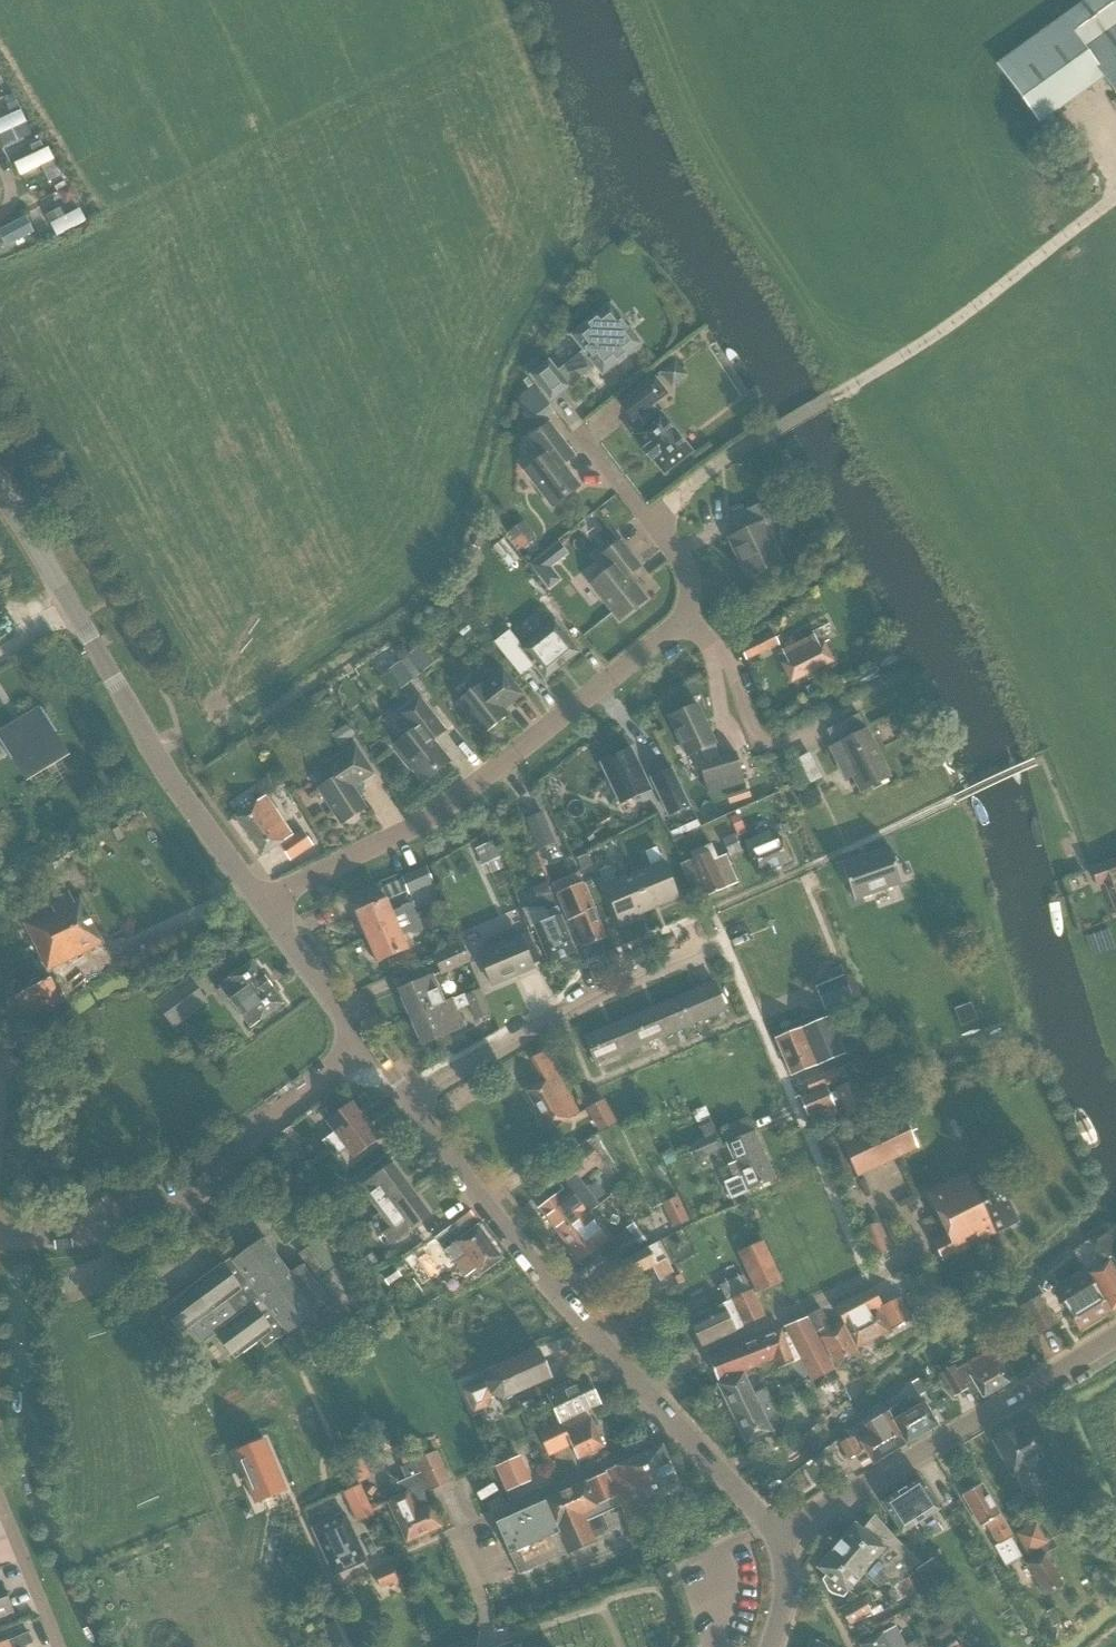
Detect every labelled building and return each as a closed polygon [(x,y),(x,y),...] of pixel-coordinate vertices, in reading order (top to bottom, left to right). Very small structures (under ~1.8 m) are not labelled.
[(1114,0),(1091,0),(998,66),(1039,123),(1103,78),(1115,96),(1115,2),(1114,0)] [(1061,126),(1054,115),(1038,126),(1045,137),(1061,126)] [(34,153),(12,159),(18,178),(39,172),(34,153)] [(50,195),(54,210),(44,213),(50,234),(80,226),(71,190),(50,195)] [(23,209),(8,216),(23,249),(39,242),(23,209)] [(642,345),(610,304),(569,336),(582,352),(558,371),(549,360),(528,376),(551,404),(570,389),(569,387),(594,367),(602,377),(642,345)] [(689,376),(676,361),(660,374),(673,390),(689,376)] [(645,426),(633,435),(644,450),(643,451),(651,461),(653,460),(664,474),(692,452),(661,413),(661,414),(654,406),(668,395),(656,379),(621,406),(633,422),(638,418),(645,426)] [(536,426),(554,412),(533,385),(521,395),(520,405),(536,426)] [(525,471),(553,507),(579,487),(560,463),(572,453),(549,423),(528,440),(542,458),(525,471)] [(748,579),(782,562),(766,528),(773,524),(762,503),(731,518),(738,534),(729,539),(748,579)] [(508,533),(518,546),(534,534),(524,521),(508,533)] [(493,547),(499,555),(510,547),(504,539),(493,547)] [(611,569),(591,585),(619,621),(646,600),(627,576),(640,567),(620,542),(602,557),(611,569)] [(449,610),(461,623),(465,618),(454,606),(449,610)] [(545,680),(579,653),(556,623),(522,648),(509,632),(496,643),(521,674),(533,664),(545,680)] [(740,648),(746,660),(779,644),(773,632),(740,648)] [(816,670),(834,662),(824,643),(820,645),(815,635),(782,651),(787,661),(782,664),(791,683),(806,675),(809,681),(819,676),(816,670)] [(403,660),(418,678),(433,665),(419,647),(403,660)] [(418,678),(403,660),(386,674),(400,692),(418,678)] [(457,702),(483,735),(507,715),(503,710),(522,695),(503,671),(484,686),(482,683),(457,702)] [(806,688),(810,696),(819,692),(815,684),(806,688)] [(412,769),(423,782),(449,761),(432,740),(445,730),(419,698),(398,714),(412,732),(393,748),(410,770),(412,769)] [(697,704),(668,718),(687,757),(701,750),(704,762),(699,764),(707,794),(744,783),(736,753),(719,758),(717,743),(716,743),(697,704)] [(41,708),(40,708),(41,711),(32,716),(31,714),(11,726),(12,729),(0,736),(0,743),(11,760),(15,757),(29,779),(65,757),(52,735),(56,732),(41,708)] [(860,791),(890,776),(867,730),(859,714),(827,730),(835,746),(830,748),(840,768),(847,764),(860,791)] [(353,737),(346,726),(331,736),(338,747),(353,737)] [(643,745),(651,762),(663,757),(654,740),(643,745)] [(373,774),(355,746),(326,765),(335,778),(318,789),(341,825),(366,809),(359,798),(362,796),(365,786),(362,782),(373,774)] [(650,789),(631,749),(601,764),(620,804),(650,789)] [(690,808),(671,769),(649,780),(668,818),(690,808)] [(806,776),(811,784),(823,778),(818,769),(806,776)] [(265,796),(235,817),(263,856),(292,836),(265,796)] [(730,818),(738,837),(747,833),(739,814),(730,818)] [(562,856),(550,825),(532,832),(545,863),(562,856)] [(302,831),(280,846),(290,861),(312,846),(302,831)] [(759,874),(790,861),(781,838),(773,841),(769,832),(745,842),(759,874)] [(742,853),(734,835),(723,840),(730,858),(742,853)] [(501,859),(493,842),(475,851),(483,867),(487,865),(492,875),(504,869),(499,860),(501,859)] [(903,883),(890,848),(842,865),(849,885),(855,900),(903,883)] [(633,875),(648,911),(678,899),(663,863),(662,864),(657,850),(645,854),(651,868),(633,875)] [(613,873),(626,867),(619,851),(606,856),(613,873)] [(706,897),(737,883),(725,855),(713,861),(709,853),(681,866),(692,891),(701,887),(706,897)] [(577,859),(582,871),(593,867),(588,854),(577,859)] [(1091,868),(1098,886),(1105,884),(1115,914),(1115,859),(1091,868)] [(433,885),(426,867),(401,877),(408,895),(433,885)] [(619,924),(648,911),(633,875),(615,883),(610,869),(599,873),(605,887),(603,888),(619,924)] [(606,938),(594,910),(583,883),(556,895),(567,922),(574,919),(586,947),(606,938)] [(553,903),(546,885),(532,890),(540,908),(542,908),(553,903)] [(46,970),(103,943),(80,896),(73,899),(69,891),(49,901),(53,909),(24,923),(46,970)] [(367,937),(417,915),(412,902),(401,907),(402,909),(393,912),(387,899),(356,912),(367,937)] [(540,908),(523,909),(531,929),(535,927),(550,962),(575,952),(557,908),(546,913),(544,908),(542,908),(540,908)] [(417,915),(367,937),(377,962),(408,949),(403,937),(412,933),(413,935),(424,930),(417,915)] [(521,938),(520,939),(517,932),(511,929),(502,933),(500,940),(503,946),(499,948),(494,937),(486,940),(490,951),(480,956),(493,987),(534,969),(521,938)] [(443,972),(470,960),(463,944),(436,956),(443,972)] [(250,1027),(283,1003),(252,961),(219,985),(221,988),(218,989),(225,998),(228,996),(250,1027)] [(411,1018),(445,1003),(434,975),(399,990),(411,1018)] [(854,1001),(845,976),(817,987),(825,1012),(854,1001)] [(190,977),(173,989),(154,1003),(171,1024),(205,998),(190,977)] [(63,1005),(51,980),(13,998),(25,1023),(63,1005)] [(671,1000),(683,1028),(726,1010),(714,982),(671,1000)] [(453,999),(445,1003),(411,1018),(422,1045),(465,1027),(458,1011),(470,1006),(476,1021),(491,1014),(481,990),(466,996),(465,995),(453,999)] [(671,1000),(628,1018),(639,1046),(683,1028),(671,1000)] [(857,1011),(864,1026),(875,1021),(869,1006),(857,1011)] [(547,1008),(532,1014),(538,1028),(552,1021),(547,1008)] [(792,1074),(845,1052),(830,1017),(777,1039),(792,1074)] [(596,1063),(639,1046),(628,1018),(585,1036),(596,1063)] [(528,1091),(538,1110),(568,1094),(548,1055),(536,1061),(546,1081),(528,1091)] [(863,1072),(859,1060),(842,1067),(842,1068),(838,1070),(837,1068),(806,1081),(811,1094),(842,1081),(863,1072)] [(893,1083),(887,1068),(867,1076),(874,1091),(893,1083)] [(845,1088),(842,1081),(811,1094),(802,1098),(812,1121),(822,1117),(820,1112),(833,1106),(832,1104),(840,1101),(846,1118),(868,1110),(857,1083),(845,1088)] [(578,1113),(568,1094),(538,1110),(548,1129),(578,1113)] [(599,1131),(616,1122),(603,1099),(587,1108),(599,1131)] [(323,1140),(329,1148),(366,1120),(352,1101),(326,1120),(335,1131),(323,1140)] [(902,1115),(842,1143),(858,1177),(918,1148),(902,1115)] [(366,1120),(329,1148),(334,1155),(347,1146),(355,1157),(380,1138),(366,1120)] [(749,1190),(775,1179),(755,1132),(729,1144),(749,1190)] [(722,1148),(717,1136),(688,1148),(694,1161),(722,1148)] [(297,1171),(317,1157),(306,1143),(287,1157),(297,1171)] [(562,1235),(589,1213),(577,1197),(584,1193),(584,1188),(578,1179),(582,1175),(600,1161),(586,1143),(569,1157),(576,1166),(557,1181),(564,1190),(541,1207),(562,1235)] [(827,1151),(833,1163),(839,1160),(842,1153),(838,1145),(827,1151)] [(196,1179),(199,1158),(181,1156),(179,1177),(196,1179)] [(370,1198),(381,1212),(412,1189),(393,1163),(355,1192),(364,1203),(370,1198)] [(990,1165),(929,1194),(948,1234),(933,1241),(943,1262),(987,1240),(989,1244),(996,1247),(1005,1243),(1006,1236),(1004,1231),(1019,1225),(990,1165)] [(331,1208),(350,1195),(343,1185),(324,1198),(331,1208)] [(412,1189),(381,1212),(393,1228),(386,1233),(393,1243),(432,1214),(412,1189)] [(689,1222),(678,1197),(662,1205),(673,1230),(689,1222)] [(609,1240),(589,1213),(562,1235),(582,1261),(609,1240)] [(861,1229),(874,1259),(888,1253),(876,1223),(861,1229)] [(432,1235),(424,1224),(401,1242),(410,1252),(432,1235)] [(480,1273),(502,1258),(479,1226),(449,1247),(467,1273),(476,1266),(480,1273)] [(621,1261),(642,1247),(633,1233),(612,1248),(621,1261)] [(422,1266),(444,1250),(434,1236),(412,1252),(422,1266)] [(215,1334),(234,1360),(259,1341),(265,1348),(285,1334),(285,1335),(318,1311),(317,1310),(329,1300),(303,1265),(291,1275),(264,1239),(233,1262),(232,1261),(224,1267),(222,1264),(161,1308),(181,1335),(190,1329),(201,1344),(215,1334)] [(763,1241),(738,1253),(757,1293),(782,1282),(763,1241)] [(1107,1259),(1115,1254),(1115,1244),(1115,1242),(1102,1249),(1107,1259)] [(673,1274),(667,1261),(657,1244),(623,1263),(634,1278),(640,1275),(653,1268),(659,1281),(673,1274)] [(373,1253),(361,1261),(367,1270),(379,1262),(373,1253)] [(1091,1274),(1108,1302),(1106,1303),(1109,1309),(1111,1307),(1113,1310),(1115,1308),(1115,1270),(1111,1262),(1091,1274)] [(703,1346),(764,1318),(743,1275),(720,1286),(728,1302),(717,1306),(719,1310),(692,1323),(703,1346)] [(1080,1329),(1110,1311),(1109,1309),(1106,1303),(1088,1275),(1058,1293),(1080,1329)] [(932,1301),(924,1285),(912,1291),(920,1307),(932,1301)] [(899,1297),(887,1303),(879,1307),(870,1290),(837,1307),(858,1347),(891,1330),(891,1329),(911,1319),(899,1297)] [(1038,1333),(1056,1322),(1040,1294),(1022,1305),(1038,1333)] [(838,1367),(860,1356),(844,1325),(831,1331),(819,1307),(807,1314),(817,1331),(819,1330),(838,1367)] [(816,1387),(838,1375),(806,1315),(785,1326),(802,1358),(793,1363),(801,1378),(809,1373),(816,1387)] [(779,1369),(794,1361),(781,1328),(709,1356),(718,1381),(774,1359),(779,1369)] [(985,1398),(1012,1381),(998,1359),(998,1360),(992,1349),(966,1365),(972,1376),(985,1398)] [(488,1408),(492,1396),(494,1395),(505,1399),(551,1379),(539,1350),(494,1371),(487,1382),(465,1393),(474,1414),(488,1408)] [(780,1385),(796,1378),(790,1364),(773,1372),(780,1385)] [(956,1397),(969,1389),(955,1366),(942,1374),(956,1397)] [(773,1402),(766,1389),(755,1394),(744,1373),(719,1385),(748,1444),(773,1432),(769,1424),(780,1418),(773,1402)] [(562,1421),(600,1402),(589,1378),(572,1386),(570,1382),(553,1390),(555,1395),(550,1397),(562,1421)] [(535,1407),(530,1395),(520,1400),(524,1411),(535,1407)] [(888,1410),(901,1432),(902,1431),(907,1441),(937,1424),(925,1402),(918,1406),(912,1396),(888,1410)] [(902,1431),(901,1432),(889,1412),(869,1424),(875,1434),(861,1442),(872,1462),(907,1441),(902,1431)] [(592,1419),(565,1431),(560,1422),(538,1432),(549,1457),(573,1446),(579,1459),(605,1447),(592,1419)] [(1047,1483),(1061,1475),(1051,1455),(1052,1453),(1034,1422),(1021,1430),(1019,1427),(1010,1432),(1008,1429),(997,1435),(999,1437),(995,1440),(1014,1475),(1036,1463),(1047,1483)] [(370,1461),(391,1453),(384,1434),(363,1443),(370,1461)] [(862,1453),(852,1437),(839,1445),(848,1461),(862,1453)] [(267,1438),(236,1451),(257,1500),(288,1488),(267,1438)] [(529,1450),(533,1459),(542,1455),(538,1446),(529,1450)] [(608,1474),(622,1506),(623,1506),(627,1516),(683,1492),(663,1446),(607,1471),(608,1474)] [(371,1479),(359,1453),(347,1459),(359,1484),(371,1479)] [(400,1468),(406,1480),(396,1485),(401,1497),(386,1504),(396,1524),(400,1522),(409,1541),(441,1526),(425,1493),(428,1491),(429,1493),(451,1483),(437,1453),(414,1463),(414,1462),(400,1468)] [(531,1482),(520,1458),(496,1469),(507,1493),(531,1482)] [(588,1521),(622,1506),(608,1474),(545,1501),(546,1502),(556,1525),(567,1520),(580,1548),(597,1541),(588,1521)] [(933,1513),(939,1509),(920,1478),(883,1501),(903,1532),(919,1522),(924,1531),(939,1521),(933,1513)] [(1013,1536),(982,1483),(963,1494),(981,1526),(986,1523),(999,1545),(994,1547),(1007,1570),(1023,1560),(1010,1538),(1013,1536)] [(374,1517),(360,1486),(344,1493),(357,1524),(374,1517)] [(1005,1504),(1011,1517),(1028,1509),(1023,1496),(1005,1504)] [(521,1575),(580,1548),(567,1520),(556,1525),(546,1502),(498,1523),(511,1555),(512,1555),(521,1575)] [(337,1574),(368,1559),(346,1512),(314,1528),(337,1574)] [(912,1569),(919,1560),(889,1532),(874,1516),(863,1530),(856,1524),(818,1568),(830,1578),(825,1582),(830,1591),(834,1594),(843,1598),(862,1575),(874,1584),(880,1578),(884,1581),(887,1577),(890,1580),(912,1569)] [(1063,1584),(1046,1555),(1058,1549),(1053,1540),(1047,1543),(1035,1519),(1022,1525),(1025,1531),(1016,1535),(1031,1562),(1027,1564),(1044,1595),(1063,1584)] [(932,1595),(947,1585),(932,1561),(917,1571),(932,1595)] [(681,1580),(672,1563),(672,1562),(658,1570),(667,1587),(681,1580)] [(395,1567),(376,1575),(382,1589),(401,1581),(395,1567)] [(913,1602),(926,1593),(911,1570),(898,1579),(913,1602)] [(13,1613),(1,1583),(0,1584),(0,1618),(13,1613)] [(850,1624),(871,1613),(864,1599),(842,1611),(850,1624)] [(349,1617),(325,1627),(333,1644),(326,1646),(362,1646),(349,1617)] [(931,1633),(940,1646),(955,1635),(946,1622),(931,1633)] [(894,1627),(861,1645),(862,1646),(905,1646),(894,1627)] [(0,1644),(0,1646),(20,1646),(33,1642),(29,1633),(0,1644)] [(940,1646),(939,1646),(956,1646),(959,1645),(953,1637),(940,1646)]
